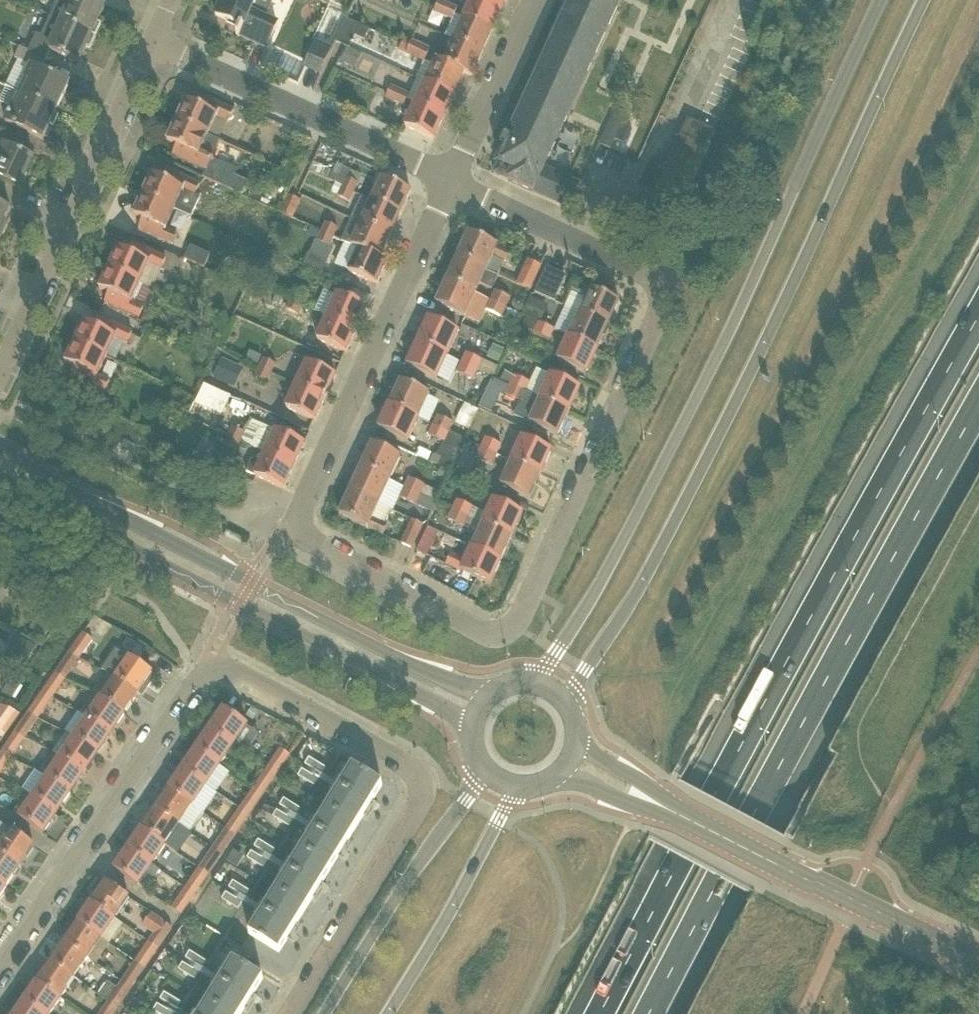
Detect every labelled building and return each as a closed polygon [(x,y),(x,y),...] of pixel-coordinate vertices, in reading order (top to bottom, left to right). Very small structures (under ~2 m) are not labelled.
[(105,6),(91,0),(55,0),(59,2),(52,16),(96,36),(102,24),(98,23),(105,6)] [(275,0),(223,0),(216,15),(241,27),(237,35),(240,37),(240,36),(267,48),(277,24),(266,19),(275,0)] [(455,14),(458,8),(440,0),(437,6),(455,14)] [(464,18),(493,31),(503,9),(484,0),(472,0),(464,18)] [(507,0),(484,0),(503,9),(507,0)] [(562,2),(571,6),(555,41),(595,59),(622,0),(563,0),(562,2)] [(446,36),(454,40),(482,53),(493,31),(464,18),(455,14),(437,6),(435,11),(453,20),(446,36)] [(51,51),(79,63),(86,47),(90,49),(96,36),(52,16),(43,36),(38,34),(29,52),(47,60),(51,51)] [(337,42),(347,46),(350,48),(356,36),(365,40),(370,29),(347,19),(337,42)] [(409,47),(412,41),(405,38),(402,44),(409,47)] [(412,41),(409,47),(402,44),(399,50),(415,57),(421,44),(413,40),(412,41)] [(454,40),(444,62),(443,63),(465,72),(465,73),(472,76),(482,53),(454,40)] [(555,41),(530,96),(570,114),(595,59),(555,41)] [(322,73),(333,49),(317,42),(306,66),(322,73)] [(431,49),(421,44),(415,57),(424,61),(427,55),(428,55),(431,49)] [(350,48),(347,46),(341,61),(356,68),(362,54),(350,48)] [(57,110),(70,83),(42,70),(47,60),(29,52),(21,48),(16,59),(19,60),(7,86),(20,92),(57,110)] [(437,59),(428,55),(427,55),(424,61),(425,61),(418,78),(426,82),(454,95),(465,73),(465,72),(443,63),(444,62),(437,59)] [(426,82),(416,104),(444,117),(454,95),(426,82)] [(411,94),(392,85),(389,92),(408,101),(411,94)] [(6,122),(43,139),(57,110),(20,92),(6,122)] [(408,101),(389,92),(386,98),(405,106),(405,105),(414,109),(406,127),(434,140),(444,117),(416,104),(408,101)] [(230,122),(234,112),(200,96),(196,105),(186,101),(177,121),(209,136),(218,116),(230,122)] [(509,181),(570,209),(581,185),(545,168),(570,114),(530,96),(510,139),(507,138),(505,138),(495,161),(500,163),(494,174),(509,181)] [(612,116),(605,132),(617,137),(624,121),(612,116)] [(221,142),(209,136),(177,121),(168,141),(177,146),(173,155),(207,171),(204,178),(243,196),(249,182),(236,177),(238,171),(213,160),(221,142)] [(21,187),(34,159),(10,147),(15,136),(0,129),(0,178),(21,187)] [(656,195),(668,167),(654,161),(641,188),(656,195)] [(343,186),(355,192),(363,176),(337,164),(334,172),(314,163),(310,171),(343,186)] [(201,185),(166,170),(162,179),(152,175),(143,195),(175,209),(183,190),(196,196),(201,185)] [(411,191),(383,178),(373,200),(401,213),(411,191)] [(355,192),(343,186),(338,196),(351,202),(355,192)] [(289,194),(281,212),(293,218),(301,200),(289,194)] [(144,220),(139,229),(173,244),(178,234),(166,229),(175,209),(143,195),(134,215),(144,220)] [(373,200),(363,223),(391,236),(401,213),(373,200)] [(1,236),(7,223),(5,222),(11,209),(0,204),(0,235),(1,236)] [(391,236),(363,223),(353,246),(360,249),(380,258),(391,236)] [(326,224),(322,233),(334,238),(338,228),(326,224)] [(334,238),(322,233),(318,242),(330,247),(334,238)] [(498,276),(499,274),(505,261),(508,263),(513,253),(470,233),(458,257),(498,276)] [(166,259),(133,244),(128,253),(118,248),(109,269),(141,283),(150,264),(162,269),(166,259)] [(210,254),(191,245),(185,258),(204,267),(210,254)] [(349,272),(377,285),(388,261),(380,258),(360,249),(349,272)] [(448,281),(475,294),(480,283),(493,289),(498,276),(458,257),(448,281)] [(531,289),(542,266),(529,260),(518,284),(531,289)] [(568,276),(547,267),(535,292),(556,302),(568,276)] [(110,294),(105,303),(139,318),(144,308),(132,302),(141,283),(109,269),(100,289),(110,294)] [(448,281),(437,304),(464,317),(475,294),(448,281)] [(620,302),(604,295),(576,282),(565,307),(580,314),(608,327),(620,302)] [(295,290),(291,300),(290,300),(304,306),(308,296),(295,290)] [(495,290),(490,301),(507,307),(511,297),(495,290)] [(356,330),(367,307),(339,294),(329,317),(356,330)] [(523,314),(540,322),(549,304),(531,296),(523,314)] [(300,315),(304,306),(290,300),(291,300),(285,297),(280,306),(300,315)] [(507,307),(490,301),(487,309),(504,316),(507,307)] [(580,314),(565,307),(554,330),(555,330),(570,336),(570,337),(598,350),(608,327),(580,314)] [(147,331),(152,320),(144,316),(139,327),(147,331)] [(318,340),(346,353),(356,330),(329,317),(318,340)] [(132,333),(99,318),(94,327),(85,322),(75,343),(107,357),(116,338),(128,344),(132,333)] [(534,332),(538,324),(526,318),(522,326),(534,332)] [(458,332),(430,319),(419,343),(447,355),(458,332)] [(538,324),(534,332),(551,339),(555,330),(554,330),(538,322),(538,324)] [(132,335),(128,344),(133,346),(137,337),(132,335)] [(559,361),(587,374),(598,350),(570,337),(559,361)] [(208,358),(213,348),(201,342),(196,352),(208,358)] [(71,377),(105,392),(110,382),(98,377),(107,357),(75,343),(66,363),(76,367),(71,377)] [(419,343),(408,367),(436,379),(447,355),(419,343)] [(505,350),(493,345),(487,357),(499,363),(505,350)] [(261,356),(250,352),(246,361),(258,365),(261,356)] [(462,362),(479,370),(494,377),(499,368),(466,353),(462,362)] [(260,367),(273,373),(277,364),(265,358),(260,367)] [(223,359),(215,378),(236,387),(244,368),(223,359)] [(325,398),(336,375),(308,362),(298,385),(325,398)] [(462,362),(458,372),(475,380),(479,370),(462,362)] [(268,382),(273,373),(260,367),(256,377),(268,382)] [(510,385),(528,392),(532,382),(514,374),(510,385)] [(552,375),(541,399),(569,412),(580,388),(552,375)] [(429,394),(401,381),(391,405),(418,418),(429,394)] [(204,384),(195,404),(223,416),(232,396),(204,384)] [(287,408),(315,421),(325,398),(298,385),(287,408)] [(527,393),(510,385),(505,395),(520,402),(523,403),(527,393)] [(530,423),(558,436),(569,412),(541,399),(530,423)] [(391,405),(379,429),(407,442),(418,418),(391,405)] [(450,432),(454,421),(437,414),(433,424),(450,432)] [(446,441),(450,432),(433,424),(429,435),(446,441)] [(245,433),(233,427),(229,436),(241,442),(245,433)] [(305,443),(276,430),(266,453),(294,466),(305,443)] [(452,471),(466,440),(450,432),(446,441),(445,442),(443,441),(436,455),(434,454),(430,462),(452,471)] [(241,442),(229,436),(225,444),(225,445),(237,451),(241,442)] [(482,448),(498,455),(503,445),(486,437),(482,448)] [(541,475),(552,451),(524,438),(513,462),(541,475)] [(400,457),(373,444),(362,467),(390,480),(400,457)] [(498,455),(482,448),(477,457),(494,464),(498,455)] [(266,453),(261,465),(252,460),(247,471),(256,475),(256,476),(284,489),(294,466),(266,453)] [(502,485),(530,499),(541,475),(513,462),(502,485)] [(351,491),(379,504),(390,480),(362,467),(351,491)] [(404,487),(422,495),(426,485),(424,484),(408,477),(404,487)] [(417,505),(422,495),(404,487),(400,497),(417,505)] [(379,504),(351,491),(340,515),(383,535),(388,525),(386,524),(392,510),(379,504)] [(473,507),(457,500),(452,510),(469,517),(473,507)] [(494,501),(484,524),(512,537),(523,513),(494,501)] [(469,517),(452,510),(448,519),(464,526),(469,517)] [(402,543),(412,548),(421,530),(423,524),(412,520),(402,543)] [(484,524),(473,548),(501,561),(512,537),(484,524)] [(458,541),(447,565),(490,585),(501,561),(473,548),(458,541)] [(83,632),(70,653),(80,660),(94,640),(83,632)] [(25,642),(15,663),(26,668),(36,647),(25,642)] [(70,653),(57,673),(67,680),(80,660),(70,653)] [(130,658),(116,679),(139,695),(145,685),(149,688),(156,677),(152,674),(153,674),(130,658)] [(67,680),(57,673),(43,693),(53,699),(67,680)] [(116,679),(109,675),(110,674),(108,673),(94,692),(93,694),(98,696),(125,714),(139,695),(116,679)] [(14,699),(22,684),(11,678),(3,693),(14,699)] [(43,693),(29,712),(40,719),(53,699),(43,693)] [(93,694),(81,713),(112,734),(125,714),(98,696),(93,694)] [(234,746),(247,726),(224,710),(211,730),(234,746)] [(248,719),(256,721),(258,712),(251,710),(248,719)] [(29,712),(16,732),(26,739),(40,719),(29,712)] [(112,734),(81,713),(67,733),(69,734),(98,754),(112,734)] [(3,738),(9,730),(0,727),(0,737),(3,738)] [(220,765),(233,746),(234,746),(211,730),(197,750),(220,765)] [(16,732),(2,752),(13,759),(26,739),(16,732)] [(54,753),(84,774),(98,754),(69,734),(67,733),(53,752),(54,752),(54,753)] [(266,767),(278,775),(291,755),(280,747),(266,767)] [(183,770),(206,785),(220,765),(197,750),(183,770)] [(0,755),(0,778),(13,759),(2,752),(0,755)] [(71,794),(84,774),(54,753),(40,773),(71,794)] [(310,758),(305,765),(317,772),(321,765),(310,758)] [(314,776),(310,783),(315,787),(326,768),(321,765),(317,772),(314,776)] [(253,787),(264,795),(278,775),(266,767),(253,787)] [(327,809),(356,827),(382,785),(353,768),(327,809)] [(71,794),(40,773),(35,769),(22,789),(57,814),(71,794)] [(303,769),(298,776),(310,783),(314,776),(303,769)] [(170,789),(193,805),(206,785),(183,770),(170,789)] [(253,787),(239,807),(250,815),(264,795),(253,787)] [(14,813),(44,833),(57,814),(22,789),(15,799),(20,803),(14,813)] [(179,825),(187,831),(201,810),(193,805),(170,789),(156,809),(179,825)] [(284,799),(280,806),(292,813),(296,806),(284,799)] [(289,817),(284,824),(290,828),(301,809),(296,806),(292,813),(289,817)] [(250,815),(239,807),(226,827),(236,835),(250,815)] [(166,845),(179,825),(156,809),(143,829),(166,845)] [(331,869),(343,848),(356,827),(327,809),(302,851),(331,869)] [(277,810),(273,817),(284,824),(289,817),(277,810)] [(35,847),(0,823),(0,853),(21,867),(35,847)] [(226,827),(212,848),(223,855),(236,835),(226,827)] [(152,865),(153,864),(166,845),(143,829),(129,849),(152,865)] [(259,840),(255,847),(266,854),(270,847),(259,840)] [(263,859),(259,865),(264,869),(276,851),(270,847),(266,854),(263,859)] [(223,855),(212,848),(199,867),(210,875),(223,855)] [(129,849),(115,869),(146,891),(161,870),(153,864),(152,865),(129,849)] [(305,910),(318,889),(331,869),(302,851),(276,892),(305,910)] [(252,852),(248,858),(259,865),(263,859),(252,852)] [(21,867),(0,853),(0,881),(7,886),(21,867)] [(199,867),(185,888),(196,895),(210,875),(199,867)] [(92,903),(115,918),(129,898),(102,880),(94,891),(98,894),(92,903)] [(234,881),(229,888),(241,895),(245,888),(234,881)] [(183,915),(196,895),(185,888),(172,907),(183,915)] [(238,900),(234,907),(239,910),(250,892),(245,888),(241,895),(238,900)] [(279,952),(292,931),(305,910),(276,892),(250,934),(279,952)] [(227,893),(222,900),(234,907),(238,900),(227,893)] [(79,923),(110,944),(124,924),(115,918),(92,903),(79,923)] [(148,941),(159,949),(173,928),(164,921),(164,920),(152,912),(143,925),(154,933),(148,941)] [(65,942),(96,964),(110,944),(79,923),(65,942)] [(135,961),(146,968),(159,949),(148,941),(135,961)] [(74,978),(75,978),(83,983),(96,964),(65,942),(52,962),(74,978)] [(190,952),(186,959),(197,965),(202,959),(190,952)] [(194,970),(190,977),(196,980),(207,962),(202,959),(197,965),(194,970)] [(122,981),(132,988),(146,968),(135,961),(122,981)] [(38,982),(61,998),(74,978),(52,962),(38,982)] [(250,1000),(263,979),(234,962),(208,1003),(226,1013),(241,1013),(250,1000)] [(183,963),(179,970),(190,977),(194,970),(183,963)] [(119,1008),(132,988),(122,981),(118,987),(108,980),(99,995),(108,1001),(119,1008)] [(61,998),(38,982),(24,1002),(41,1013),(50,1013),(61,998)] [(165,993),(161,1000),(172,1007),(176,1000),(165,993)] [(168,1013),(175,1013),(182,1003),(176,1000),(172,1007),(169,1011),(168,1013)] [(119,1008),(108,1001),(99,1013),(115,1013),(119,1008)] [(16,1013),(41,1013),(24,1002),(16,1013)] [(208,1003),(201,1013),(226,1013),(208,1003)] [(154,1011),(158,1013),(168,1013),(169,1011),(158,1004),(154,1011)]
